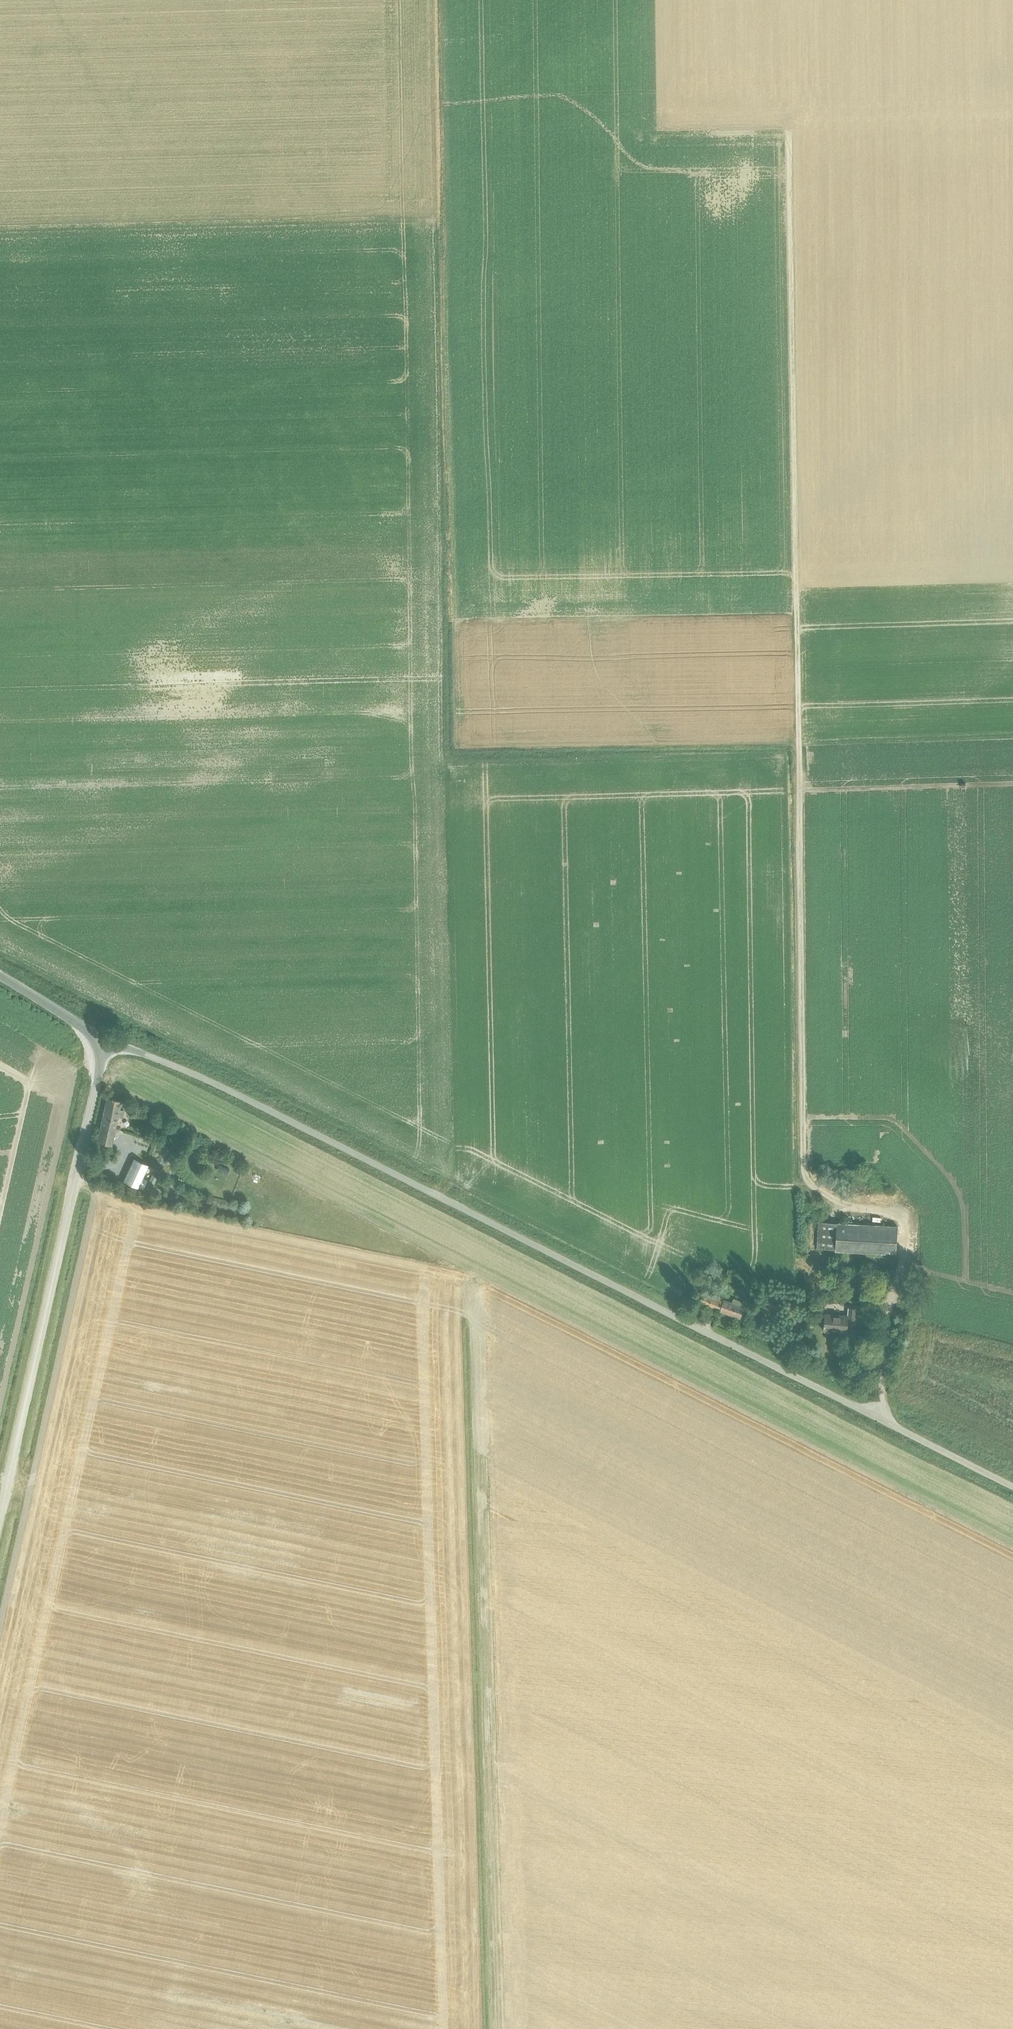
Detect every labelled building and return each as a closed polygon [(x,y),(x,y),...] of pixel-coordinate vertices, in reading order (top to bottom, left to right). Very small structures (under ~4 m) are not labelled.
[(122,1117),(124,1110),(119,1109),(121,1102),(107,1098),(97,1142),(111,1146),(118,1116),(122,1117)] [(148,1164),(133,1157),(123,1179),(137,1186),(148,1164)] [(211,1170),(220,1171),(221,1161),(212,1160),(211,1170)] [(897,1227),(818,1223),(816,1249),(836,1250),(836,1251),(896,1255),(897,1227)] [(721,1300),(702,1294),(699,1304),(717,1310),(721,1300)] [(732,1298),(730,1303),(724,1301),(720,1312),(740,1318),(745,1303),(738,1300),(732,1298)] [(846,1316),(825,1314),(824,1332),(834,1332),(834,1331),(847,1332),(848,1326),(854,1327),(855,1309),(847,1309),(846,1316)] [(864,1318),(864,1327),(871,1327),(872,1318),(864,1318)]
